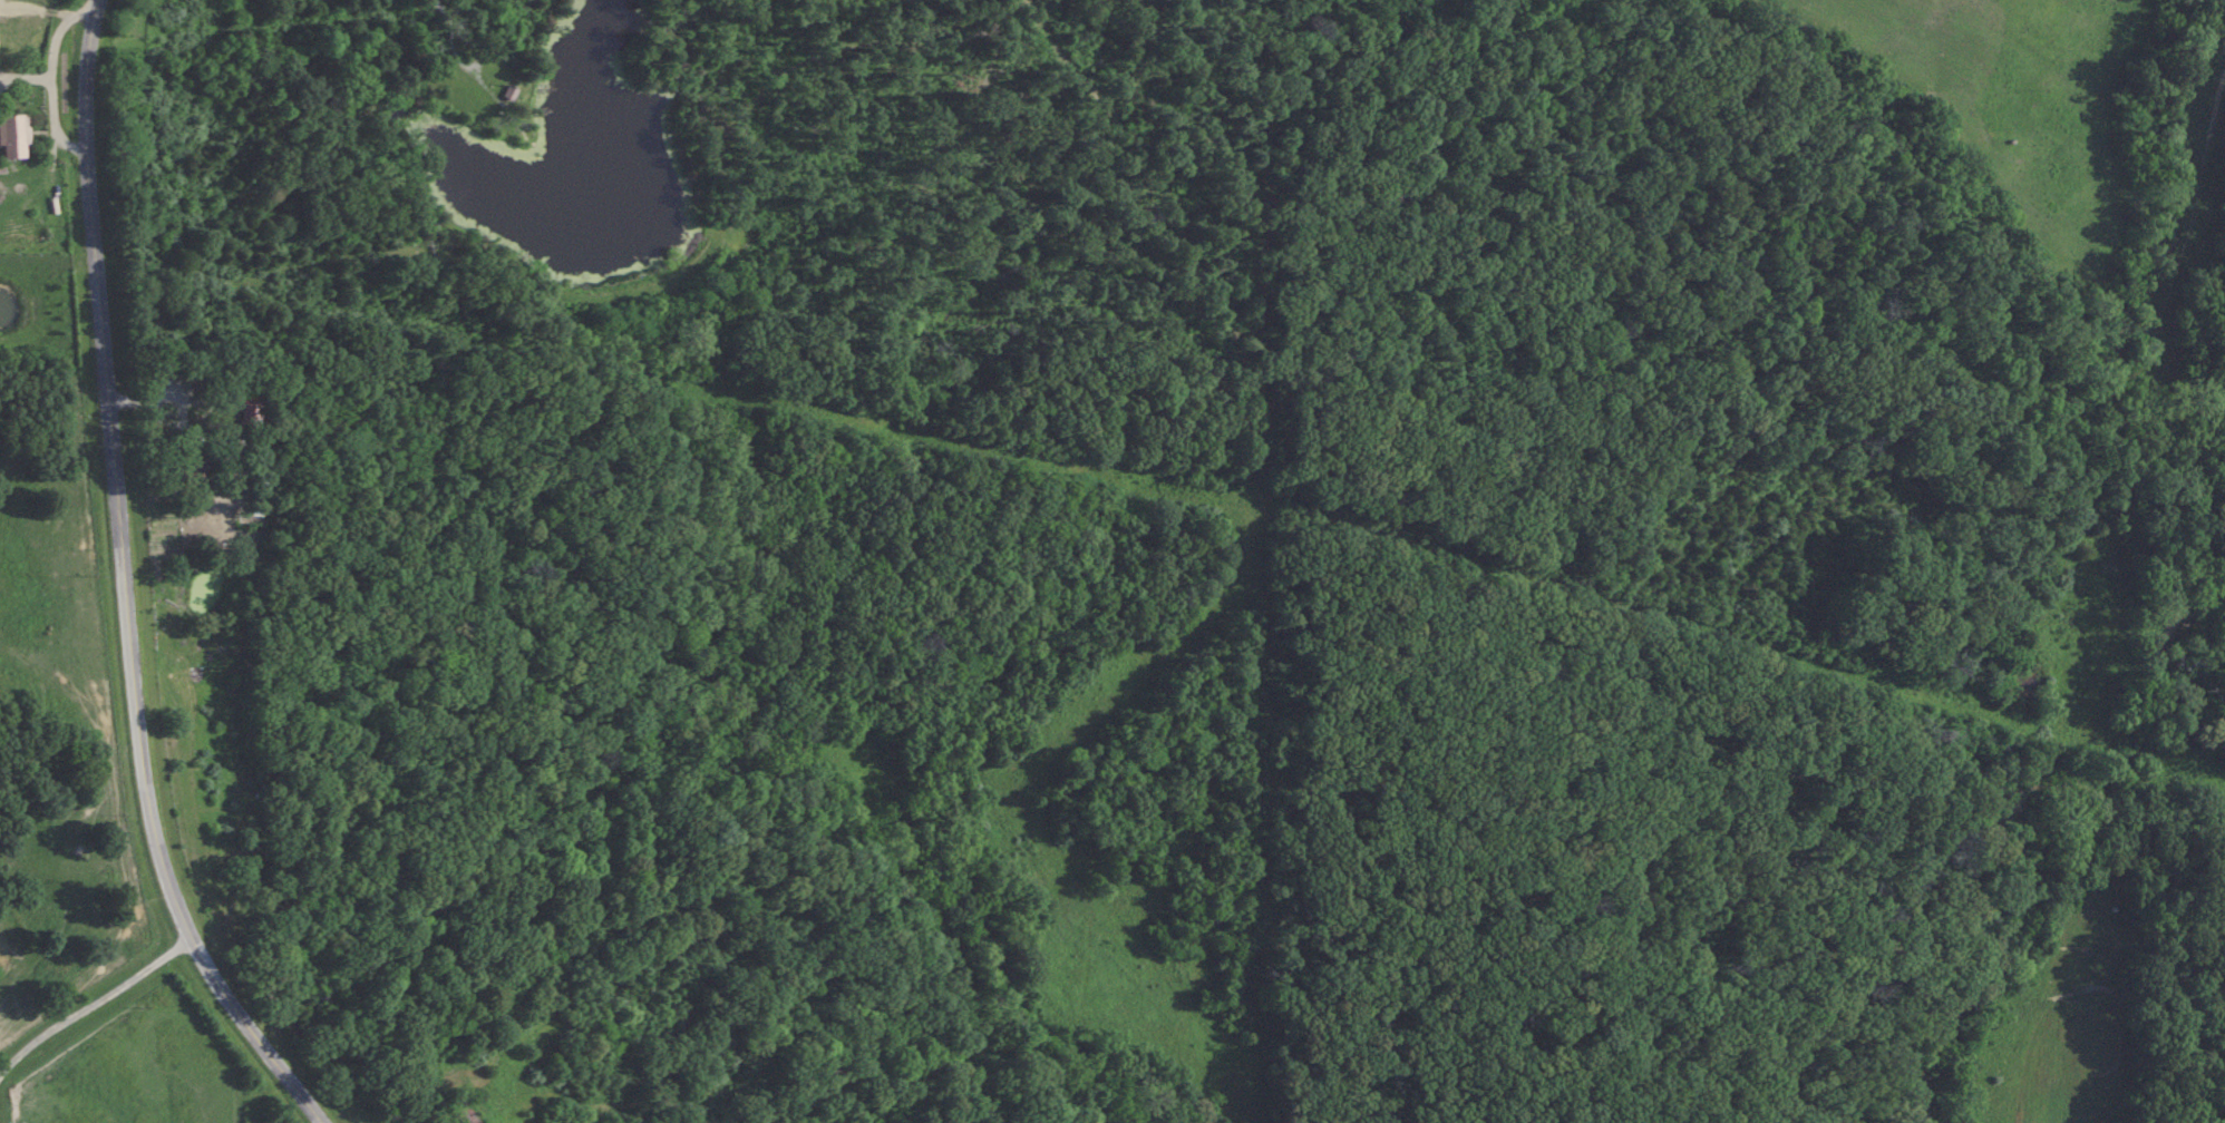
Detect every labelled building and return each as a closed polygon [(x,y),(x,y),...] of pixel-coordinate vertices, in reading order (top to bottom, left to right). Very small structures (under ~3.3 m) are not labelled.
[(0,115),(0,158),(26,158),(27,116),(0,115)] [(258,396),(240,395),(237,432),(255,434),(258,396)] [(461,1098),(447,1107),(457,1122),(476,1122),(461,1098)]
